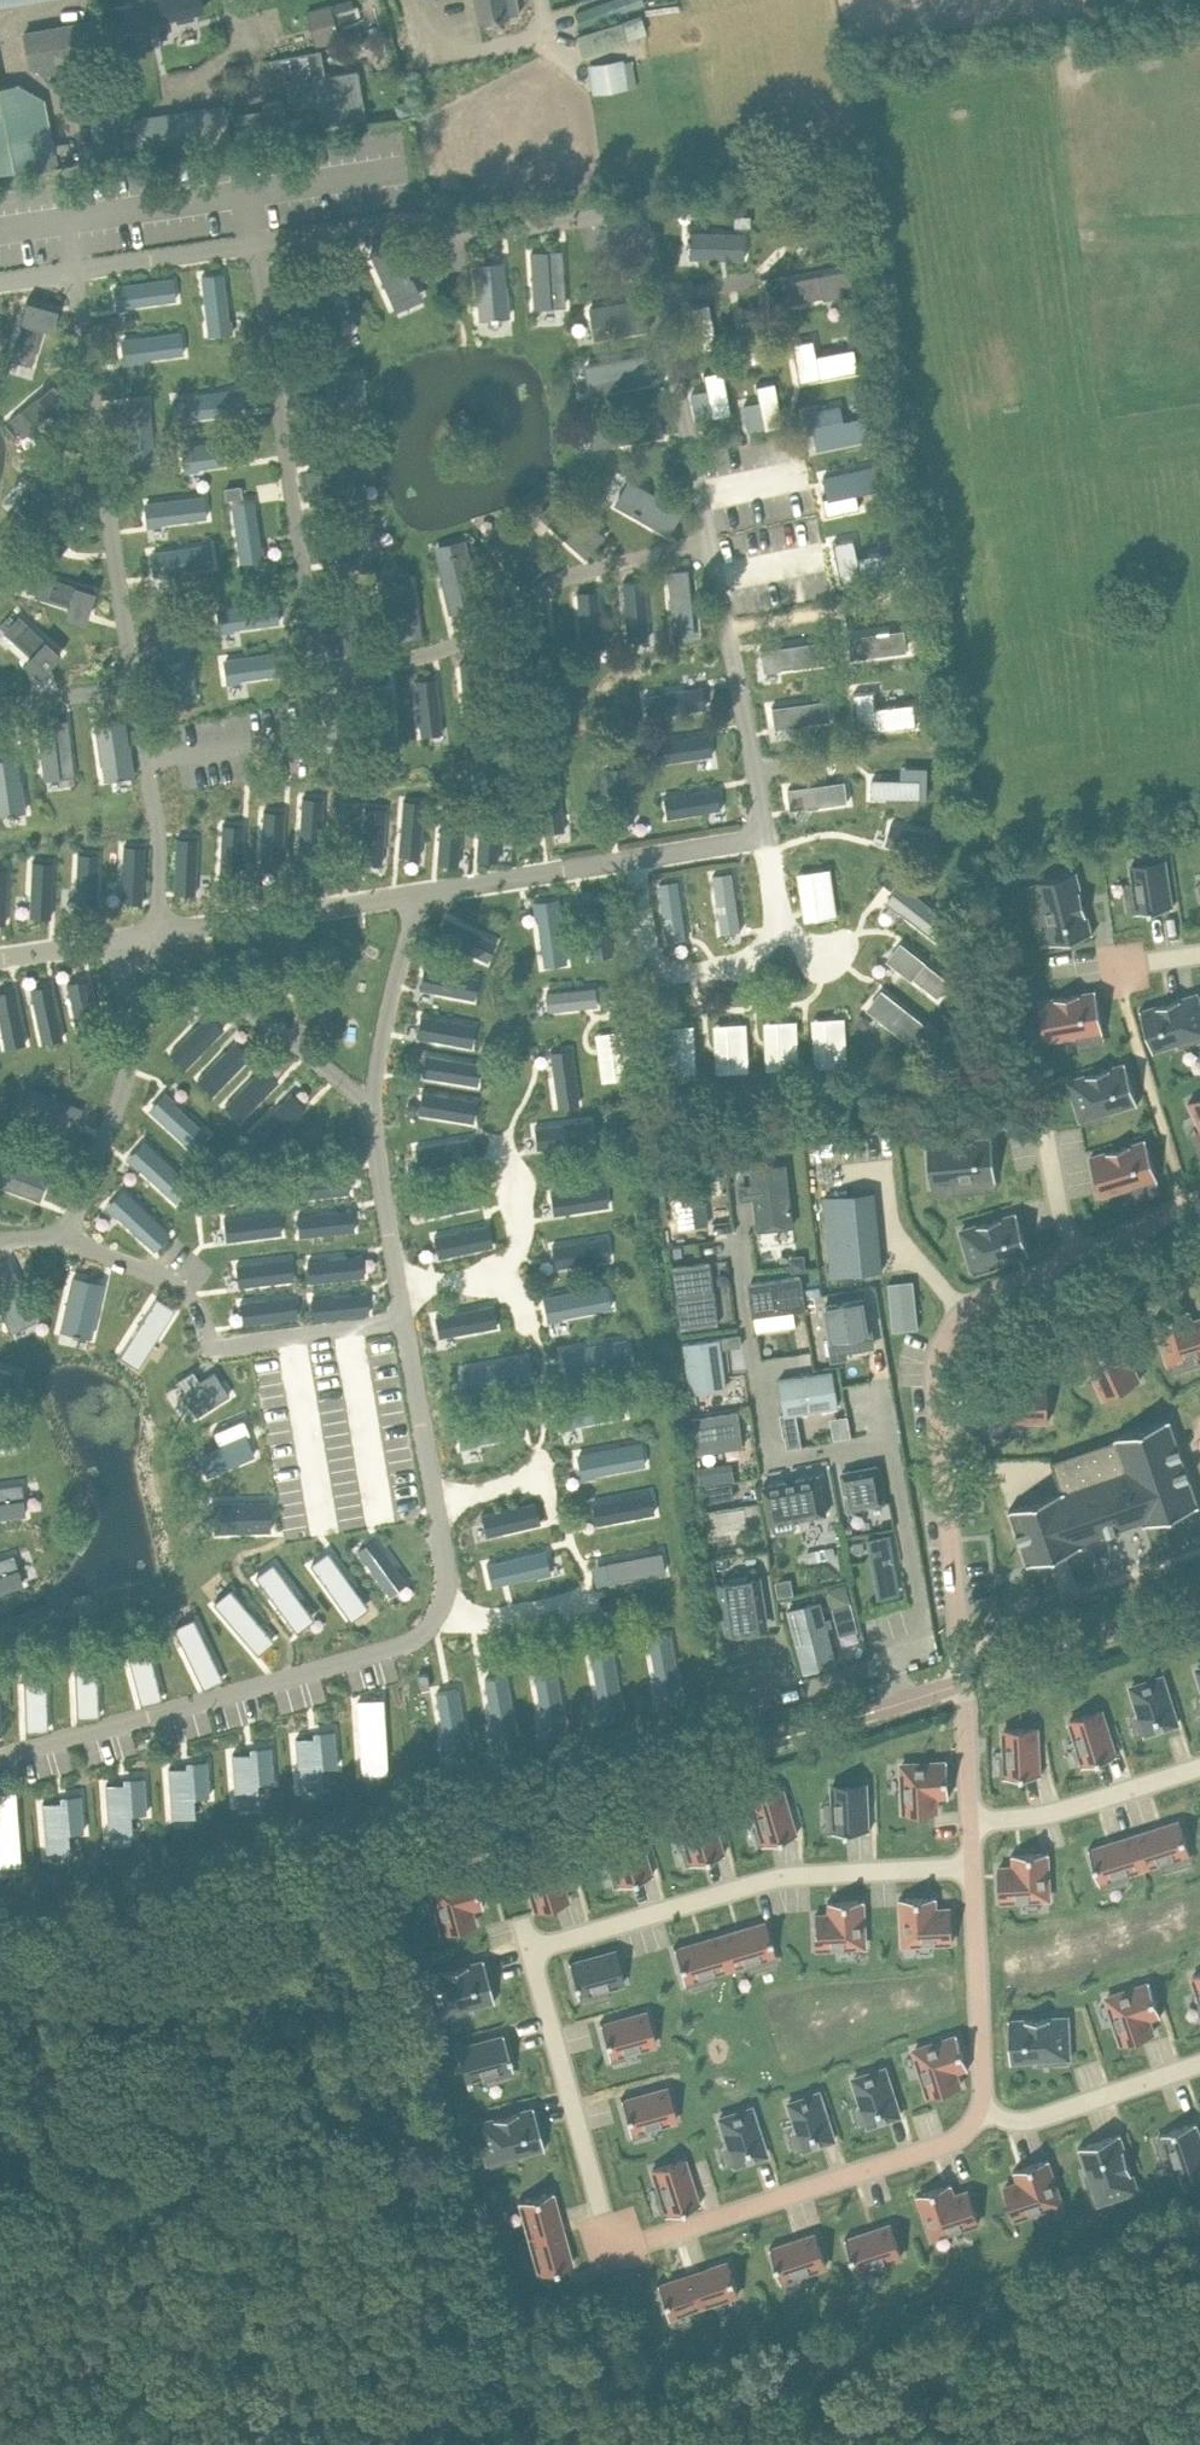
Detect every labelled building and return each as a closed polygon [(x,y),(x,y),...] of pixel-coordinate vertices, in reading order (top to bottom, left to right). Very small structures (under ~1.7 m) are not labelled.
[(115,31),(119,51),(149,44),(144,22),(178,15),(201,9),(199,0),(131,0),(132,2),(109,7),(115,31)] [(330,3),(341,41),(361,36),(352,0),(341,0),(330,3)] [(478,22),(507,16),(504,0),(474,0),(478,22)] [(642,12),(579,33),(587,55),(650,33),(642,12)] [(84,22),(24,33),(28,56),(30,66),(37,65),(38,70),(42,69),(43,74),(59,71),(57,61),(90,55),(99,53),(94,23),(92,23),(92,25),(85,26),(84,22)] [(319,51),(270,60),(276,74),(290,71),(292,81),(289,81),(290,86),(285,90),(287,99),(293,100),(294,105),(317,101),(322,125),(365,118),(361,93),(357,69),(324,75),(319,51)] [(588,66),(593,93),(630,86),(626,60),(588,66)] [(57,162),(44,98),(17,83),(0,87),(0,172),(57,162)] [(281,99),(261,103),(267,136),(304,129),(301,118),(285,120),(281,99)] [(225,106),(133,118),(138,153),(230,141),(225,106)] [(690,231),(689,255),(745,256),(745,232),(690,231)] [(396,241),(370,253),(394,306),(420,294),(396,241)] [(561,250),(532,251),(535,307),(564,305),(561,250)] [(504,261),(475,264),(480,319),(491,318),(491,321),(498,320),(498,318),(509,317),(504,261)] [(849,267),(780,281),(785,304),(787,304),(787,302),(822,295),(823,297),(825,296),(825,294),(829,293),(830,296),(839,294),(839,291),(851,289),(847,270),(849,269),(849,267)] [(223,272),(202,275),(208,332),(218,331),(218,334),(233,332),(231,315),(228,315),(223,272)] [(117,294),(115,295),(116,309),(131,307),(130,305),(176,299),(173,277),(116,285),(117,294)] [(296,279),(283,305),(332,331),(337,321),(339,322),(342,316),(340,314),(345,305),(296,279)] [(644,298),(590,308),(595,336),(649,326),(644,298)] [(27,299),(12,353),(33,359),(42,326),(48,305),(27,299)] [(693,321),(679,323),(684,349),(698,347),(699,349),(718,346),(710,303),(691,306),(693,321)] [(746,334),(731,336),(736,362),(751,360),(751,362),(770,358),(762,316),(743,319),(746,334)] [(124,349),(122,349),(124,363),(138,361),(138,359),(183,353),(181,332),(123,339),(124,349)] [(707,388),(693,391),(698,417),(712,414),(712,416),(731,413),(723,370),(704,374),(707,388)] [(349,377),(294,380),(295,409),(351,406),(349,377)] [(53,381),(11,416),(25,433),(51,411),(67,397),(53,381)] [(759,400),(744,402),(749,428),(764,426),(764,428),(783,425),(775,382),(756,385),(759,400)] [(178,406),(176,406),(177,421),(192,419),(192,416),(242,410),(239,388),(177,396),(178,406)] [(148,400),(126,403),(131,446),(129,446),(131,463),(145,461),(145,459),(155,457),(148,400)] [(185,456),(182,456),(184,470),(199,468),(198,466),(249,460),(246,438),(183,446),(185,456)] [(359,464),(307,471),(311,500),(363,493),(363,488),(365,488),(364,480),(362,481),(359,464)] [(828,496),(822,498),(826,514),(859,507),(855,490),(877,486),(873,465),(823,476),(828,496)] [(632,479),(617,504),(668,532),(682,507),(632,479)] [(36,492),(22,509),(48,530),(64,544),(79,528),(36,492)] [(148,512),(145,512),(147,527),(161,525),(161,522),(207,517),(204,495),(147,502),(148,512)] [(253,499),(232,502),(240,560),(250,558),(250,560),(264,558),(262,542),(260,542),(253,499)] [(510,521),(487,539),(522,583),(545,565),(510,521)] [(370,522),(318,532),(324,561),(376,550),(374,540),(377,540),(375,533),(373,533),(370,522)] [(853,538),(832,542),(840,582),(902,569),(901,567),(899,568),(895,550),(879,553),(878,551),(869,553),(869,555),(860,557),(859,555),(857,555),(853,538)] [(154,561),(151,562),(153,576),(167,574),(167,572),(213,566),(210,544),(152,552),(154,561)] [(466,552),(438,559),(450,611),(478,604),(466,552)] [(687,567),(667,569),(673,627),(692,625),(687,567)] [(42,573),(35,594),(67,604),(88,610),(95,589),(42,573)] [(644,580),(623,581),(628,634),(648,633),(644,580)] [(598,590),(577,592),(582,644),(603,642),(598,590)] [(333,599),(321,601),(330,654),(359,649),(350,597),(340,598),(340,596),(333,597),(333,599)] [(220,618),(218,618),(220,632),(234,630),(234,628),(279,622),(276,600),(219,608),(220,618)] [(20,614),(5,630),(30,653),(46,667),(61,651),(20,614)] [(549,625),(529,627),(534,680),(555,678),(549,625)] [(177,639),(163,641),(165,657),(168,657),(174,700),(195,697),(187,640),(178,641),(177,639)] [(822,640),(760,648),(763,667),(781,665),(781,666),(792,665),(791,664),(825,659),(822,640)] [(227,668),(225,668),(227,683),(241,681),(241,678),(286,672),(283,651),(226,658),(227,668)] [(481,661),(460,663),(466,716),(486,714),(481,661)] [(435,678),(415,680),(421,733),(442,731),(435,678)] [(702,686),(645,695),(648,716),(705,707),(702,686)] [(390,689),(369,690),(372,753),(382,752),(382,755),(397,754),(396,739),(393,739),(390,689)] [(876,690),(853,693),(858,731),(918,724),(918,722),(915,722),(913,705),(898,707),(898,704),(888,706),(888,708),(879,709),(879,707),(876,707),(874,693),(877,692),(876,690)] [(829,699),(771,707),(774,726),(792,723),(792,725),(803,723),(803,722),(831,718),(829,699)] [(66,719),(38,722),(45,780),(73,776),(66,719)] [(125,719),(97,723),(105,778),(116,777),(116,779),(123,778),(123,776),(134,774),(125,719)] [(707,733),(655,741),(658,763),(711,755),(707,733)] [(0,759),(0,815),(7,814),(7,816),(14,815),(14,813),(25,811),(16,756),(0,759)] [(626,765),(606,768),(614,821),(634,818),(626,765)] [(557,774),(536,777),(544,830),(564,827),(557,774)] [(873,778),(872,797),(921,798),(921,779),(902,779),(873,778)] [(846,780),(789,788),(791,807),(809,805),(809,806),(820,805),(820,803),(849,800),(846,780)] [(717,788),(664,796),(667,818),(720,809),(717,788)] [(302,797),(299,850),(320,851),(323,798),(302,797)] [(403,800),(399,853),(419,854),(424,801),(403,800)] [(482,803),(478,856),(498,858),(502,805),(482,803)] [(365,806),(361,859),(382,861),(386,808),(365,806)] [(442,807),(438,860),(459,862),(463,809),(442,807)] [(264,810),(261,863),(282,864),(284,811),(264,810)] [(222,824),(220,877),(240,878),(243,825),(222,824)] [(177,837),(174,890),(195,891),(197,838),(177,837)] [(124,845),(121,898),(142,899),(144,846),(124,845)] [(78,853),(76,906),(96,907),(98,853),(78,853)] [(1171,906),(1164,859),(1132,864),(1137,894),(1131,895),(1134,911),(1171,906)] [(32,861),(30,914),(50,915),(53,861),(32,861)] [(830,867),(811,870),(818,918),(837,915),(830,867)] [(1037,881),(1024,884),(1030,906),(1042,903),(1053,942),(1050,942),(1050,944),(1094,932),(1094,931),(1091,932),(1075,870),(1037,880),(1037,881)] [(733,871),(714,874),(722,931),(741,928),(733,871)] [(679,879),(660,882),(668,939),(687,936),(679,879)] [(896,890),(887,902),(901,912),(902,910),(936,937),(950,920),(904,884),(898,892),(896,890)] [(547,899),(533,901),(535,915),(538,915),(545,965),(566,962),(557,900),(548,901),(547,899)] [(606,901),(584,904),(592,957),(613,954),(606,901)] [(448,918),(439,938),(487,960),(496,940),(448,918)] [(902,942),(889,959),(914,979),(914,978),(939,997),(951,982),(926,963),(927,962),(902,942)] [(426,967),(422,988),(474,998),(478,976),(426,967)] [(88,980),(67,984),(77,1036),(98,1032),(88,980)] [(52,986),(31,990),(41,1042),(62,1038),(52,986)] [(595,986),(547,991),(549,1008),(597,1003),(595,986)] [(1095,991),(1038,1001),(1045,1040),(1076,1034),(1102,1030),(1102,1032),(1104,1032),(1097,996),(1096,988),(1095,988),(1095,991)] [(883,990),(869,1007),(920,1048),(934,1031),(883,990)] [(0,994),(0,1025),(4,1047),(25,1043),(16,991),(0,994)] [(1140,1008),(1153,1052),(1154,1051),(1153,1048),(1166,1044),(1167,1045),(1179,1041),(1178,1040),(1192,1036),(1188,1025),(1199,1022),(1199,1004),(1197,994),(1142,1011),(1141,1008),(1140,1008)] [(208,1014),(170,1052),(186,1067),(223,1030),(208,1014)] [(423,1015),(419,1037),(472,1045),(475,1024),(423,1015)] [(845,1017),(826,1017),(828,1066),(847,1065),(845,1017)] [(797,1019),(778,1020),(780,1068),(799,1067),(797,1019)] [(747,1022),(728,1023),(730,1071),(749,1070),(747,1022)] [(694,1024),(675,1025),(677,1073),(696,1072),(694,1024)] [(628,1028),(608,1030),(615,1078),(634,1076),(628,1028)] [(235,1041),(198,1078),(213,1094),(251,1056),(235,1041)] [(572,1049),(551,1052),(558,1105),(580,1102),(572,1049)] [(428,1054),(425,1075),(477,1083),(480,1062),(428,1054)] [(1125,1063),(1070,1080),(1078,1106),(1095,1101),(1098,1112),(1111,1108),(1111,1109),(1136,1101),(1137,1104),(1138,1104),(1125,1061),(1124,1061),(1125,1063)] [(262,1067),(225,1105),(240,1120),(278,1082),(262,1067)] [(157,1103),(150,1110),(193,1149),(208,1133),(174,1102),(176,1100),(165,1091),(155,1101),(157,1103)] [(424,1091),(421,1113),(473,1121),(476,1099),(424,1091)] [(33,1103),(28,1117),(66,1132),(71,1118),(78,1121),(83,1107),(45,1092),(39,1106),(33,1103)] [(290,1093),(253,1131),(268,1146),(305,1108),(290,1093)] [(1189,1100),(1199,1124),(1199,1095),(1189,1100)] [(590,1121),(537,1126),(539,1148),(592,1142),(590,1121)] [(991,1137),(928,1143),(932,1182),(934,1195),(956,1193),(954,1180),(995,1176),(995,1179),(996,1179),(992,1134),(991,1134),(991,1137)] [(470,1137),(418,1146),(421,1168),(474,1158),(470,1137)] [(1145,1140),(1090,1156),(1101,1194),(1131,1185),(1157,1178),(1157,1180),(1158,1180),(1145,1137),(1144,1137),(1145,1140)] [(137,1147),(127,1158),(138,1168),(139,1166),(176,1201),(191,1185),(145,1142),(139,1149),(137,1147)] [(40,1197),(50,1170),(0,1151),(0,1182),(40,1197)] [(795,1224),(787,1163),(752,1167),(753,1182),(739,1184),(741,1199),(754,1197),(758,1229),(795,1224)] [(345,1171),(293,1176),(295,1198),(348,1192),(345,1171)] [(679,1179),(680,1224),(712,1224),(711,1179),(679,1179)] [(476,1183),(424,1194),(429,1215),(481,1204),(476,1183)] [(605,1184),(553,1193),(556,1214),(609,1206),(605,1184)] [(116,1196),(106,1206),(116,1216),(118,1214),(155,1249),(170,1233),(124,1190),(117,1197),(116,1196)] [(868,1192),(824,1197),(832,1274),(876,1270),(868,1192)] [(350,1208),(298,1214),(300,1236),(353,1230),(350,1208)] [(1016,1213),(961,1230),(969,1256),(986,1251),(989,1262),(1002,1258),(1002,1259),(1014,1255),(1028,1251),(1028,1254),(1030,1254),(1017,1211),(1016,1211),(1016,1213)] [(279,1212),(226,1219),(229,1240),(281,1233),(279,1212)] [(488,1224),(436,1235),(441,1257),(493,1245),(488,1224)] [(607,1237),(554,1246),(558,1267),(610,1259),(607,1237)] [(361,1254),(308,1260),(310,1281),(363,1276),(361,1254)] [(291,1258),(238,1264),(241,1286),(294,1279),(291,1258)] [(709,1259),(673,1263),(680,1325),(715,1321),(709,1259)] [(0,1269),(0,1309),(15,1337),(43,1324),(15,1263),(0,1269)] [(799,1274),(747,1282),(752,1313),(804,1304),(799,1274)] [(73,1276),(61,1331),(73,1333),(72,1335),(79,1337),(80,1335),(92,1337),(103,1283),(73,1276)] [(547,1305),(545,1306),(548,1320),(562,1317),(562,1315),(611,1305),(607,1284),(546,1296),(547,1305)] [(920,1331),(915,1284),(889,1287),(894,1334),(920,1331)] [(365,1291),(312,1297),(314,1318),(367,1313),(365,1291)] [(295,1295),(242,1302),(245,1323),(298,1316),(295,1295)] [(863,1297),(821,1303),(828,1352),(870,1346),(863,1297)] [(156,1298),(122,1350),(140,1362),(174,1309),(156,1298)] [(493,1303),(436,1315),(440,1336),(497,1325),(493,1303)] [(1156,1318),(1169,1362),(1198,1353),(1199,1353),(1199,1318),(1191,1321),(1188,1310),(1190,1309),(1190,1308),(1156,1318)] [(1117,1326),(1077,1345),(1077,1346),(1080,1345),(1091,1369),(1104,1397),(1140,1380),(1115,1328),(1118,1327),(1117,1326)] [(739,1333),(681,1341),(688,1390),(726,1385),(720,1346),(741,1343),(739,1333)] [(566,1359),(564,1360),(567,1374),(581,1371),(580,1369),(630,1359),(626,1338),(564,1350),(566,1359)] [(467,1378),(464,1378),(467,1392),(481,1390),(481,1387),(531,1378),(527,1357),(465,1368),(467,1378)] [(832,1367),(776,1376),(782,1412),(838,1404),(832,1367)] [(199,1380),(182,1391),(197,1414),(229,1393),(214,1370),(199,1380)] [(991,1377),(990,1377),(990,1422),(991,1422),(991,1420),(1018,1420),(1049,1420),(1049,1380),(991,1380),(991,1377)] [(561,1413),(559,1413),(562,1428),(576,1425),(576,1423),(625,1413),(621,1392),(560,1403),(561,1413)] [(735,1407),(688,1415),(693,1451),(740,1443),(735,1407)] [(460,1432),(458,1433),(460,1447),(475,1444),(474,1442),(524,1432),(520,1411),(458,1423),(460,1432)] [(219,1445),(199,1454),(207,1474),(254,1454),(246,1436),(251,1434),(243,1416),(212,1430),(219,1445)] [(1009,1508),(1010,1510),(1028,1561),(1027,1561),(1028,1563),(1084,1544),(1083,1542),(1082,1541),(1144,1520),(1144,1521),(1144,1523),(1199,1504),(1199,1503),(1199,1502),(1171,1419),(1170,1417),(1115,1436),(1115,1438),(1051,1460),(1062,1490),(1009,1508)] [(0,1428),(0,1450),(13,1448),(11,1427),(0,1428)] [(581,1463),(579,1463),(581,1477),(596,1475),(595,1472),(645,1463),(641,1441),(579,1453),(581,1463)] [(877,1464),(842,1471),(849,1508),(884,1502),(877,1464)] [(704,1468),(707,1499),(738,1496),(735,1465),(704,1468)] [(827,1513),(820,1475),(762,1485),(769,1524),(827,1513)] [(0,1486),(0,1516),(26,1512),(22,1483),(0,1486)] [(650,1490),(593,1501),(597,1523),(654,1512),(650,1490)] [(270,1500),(214,1501),(215,1516),(217,1516),(217,1530),(270,1529),(270,1500)] [(533,1501),(484,1513),(489,1534),(538,1523),(533,1501)] [(891,1533),(868,1537),(879,1597),(902,1593),(891,1533)] [(375,1537),(358,1550),(389,1593),(406,1580),(375,1537)] [(543,1550),(486,1563),(491,1584),(536,1574),(536,1576),(551,1573),(547,1556),(544,1557),(543,1550)] [(662,1550),(605,1561),(608,1580),(665,1569),(662,1550)] [(330,1552),(312,1565),(348,1616),(366,1603),(330,1552)] [(0,1559),(0,1589),(23,1582),(13,1554),(0,1559)] [(274,1564),(257,1577),(294,1627),(312,1614),(274,1564)] [(758,1574),(725,1579),(733,1632),(766,1627),(758,1574)] [(845,1582),(826,1586),(838,1633),(856,1629),(845,1582)] [(232,1590),(216,1604),(257,1652),(273,1638),(232,1590)] [(818,1600),(784,1610),(801,1672),(836,1662),(818,1600)] [(195,1619),(175,1629),(202,1685),(222,1676),(195,1619)] [(670,1633),(649,1637),(657,1682),(654,1683),(657,1697),(672,1694),(671,1692),(680,1690),(670,1633)] [(162,1696),(146,1636),(125,1641),(141,1702),(162,1696)] [(612,1647),(590,1651),(598,1696),(596,1696),(598,1710),(613,1708),(613,1705),(622,1704),(612,1647)] [(96,1650),(74,1651),(77,1714),(99,1713),(96,1650)] [(555,1662),(534,1666),(542,1711),(539,1712),(542,1726),(557,1723),(556,1721),(565,1719),(555,1662)] [(45,1664),(24,1665),(26,1728),(48,1727),(45,1664)] [(506,1673),(485,1677),(493,1723),(490,1723),(493,1737),(508,1734),(507,1732),(516,1731),(506,1673)] [(1163,1676),(1131,1686),(1146,1731),(1145,1732),(1146,1733),(1178,1722),(1178,1721),(1177,1721),(1163,1676)] [(458,1687),(436,1691),(444,1736),(442,1736),(444,1750),(459,1748),(459,1745),(468,1744),(458,1687)] [(382,1699),(357,1700),(362,1772),(383,1771),(383,1757),(385,1757),(382,1699)] [(1101,1709),(1070,1719),(1080,1749),(1075,1750),(1079,1765),(1082,1764),(1082,1765),(1118,1754),(1117,1753),(1115,1754),(1101,1709)] [(1006,1760),(1000,1760),(1001,1776),(1004,1776),(1042,1774),(1039,1774),(1037,1727),(1005,1728),(1006,1760)] [(314,1737),(295,1739),(300,1792),(319,1790),(317,1768),(336,1766),(333,1730),(314,1732),(314,1737)] [(250,1752),(232,1754),(237,1806),(256,1805),(254,1783),(273,1782),(271,1746),(251,1747),(252,1752),(250,1752)] [(947,1761),(902,1763),(904,1811),(904,1812),(938,1810),(937,1794),(948,1794),(949,1796),(950,1796),(948,1758),(947,1758),(947,1761)] [(191,1771),(172,1772),(177,1825),(196,1824),(194,1802),(213,1800),(210,1764),(191,1766),(191,1771)] [(128,1788),(109,1790),(114,1843),(133,1841),(131,1819),(151,1818),(147,1781),(128,1783),(128,1788)] [(835,1815),(829,1815),(830,1831),(833,1830),(833,1831),(846,1831),(846,1832),(850,1832),(850,1831),(871,1830),(871,1828),(868,1829),(865,1782),(833,1783),(834,1801),(835,1815)] [(781,1788),(750,1797),(759,1827),(753,1829),(758,1844),(761,1843),(761,1844),(797,1833),(797,1832),(794,1833),(781,1788)] [(0,1796),(0,1870),(25,1870),(20,1795),(0,1796)] [(65,1807),(46,1809),(51,1862),(70,1860),(68,1838),(87,1837),(84,1801),(65,1802),(65,1807)] [(708,1807),(678,1816),(687,1846),(681,1848),(685,1863),(688,1862),(688,1863),(725,1852),(724,1852),(722,1852),(708,1807)] [(1179,1821),(1135,1836),(1144,1866),(1161,1861),(1174,1856),(1176,1862),(1191,1857),(1189,1852),(1190,1852),(1185,1838),(1186,1838),(1185,1834),(1184,1834),(1180,1821),(1179,1821)] [(636,1828),(606,1838),(615,1868),(609,1869),(614,1884),(616,1884),(617,1884),(653,1874),(653,1873),(650,1874),(636,1828)] [(1090,1847),(1089,1847),(1100,1883),(1101,1883),(1102,1885),(1117,1881),(1115,1875),(1128,1871),(1144,1866),(1135,1836),(1091,1850),(1090,1847)] [(565,1849),(522,1862),(536,1909),(567,1900),(563,1884),(574,1881),(575,1883),(576,1883),(565,1847),(564,1847),(565,1849)] [(1015,1866),(999,1867),(1001,1899),(1049,1897),(1047,1852),(1050,1852),(1050,1851),(1012,1853),(1012,1854),(1014,1854),(1015,1866)] [(473,1872),(430,1884),(443,1931),(474,1922),(470,1907),(482,1904),(482,1906),(483,1906),(473,1870),(472,1870),(473,1872)] [(937,1896),(900,1897),(900,1898),(902,1898),(905,1943),(953,1941),(951,1908),(935,1909),(935,1897),(937,1897),(937,1896)] [(831,1914),(815,1914),(816,1947),(865,1945),(863,1900),(865,1900),(865,1899),(828,1901),(828,1902),(830,1902),(831,1914)] [(764,1922),(718,1936),(727,1966),(745,1961),(758,1957),(760,1963),(775,1958),(773,1953),(774,1953),(770,1939),(771,1939),(770,1935),(769,1935),(765,1921),(764,1922)] [(674,1946),(673,1946),(683,1980),(684,1979),(686,1985),(701,1980),(699,1975),(712,1971),(727,1966),(718,1936),(675,1948),(674,1946)] [(569,1960),(568,1960),(578,1996),(579,1996),(580,1999),(595,1995),(593,1989),(607,1985),(624,1981),(615,1950),(570,1962),(569,1960)] [(482,1960),(427,1975),(434,2001),(451,1997),(454,2008),(467,2004),(467,2005),(480,2002),(479,2001),(493,1997),(493,2001),(494,2000),(483,1957),(482,1957),(482,1960)] [(1149,1982),(1107,1996),(1122,2042),(1154,2032),(1148,2017),(1160,2013),(1161,2016),(1161,2015),(1150,1979),(1149,1980),(1149,1982)] [(601,2021),(600,2021),(610,2057),(611,2057),(611,2060),(626,2056),(625,2050),(655,2042),(647,2011),(601,2024),(601,2021)] [(1010,2017),(1009,2017),(1011,2062),(1012,2062),(1012,2058),(1025,2058),(1038,2058),(1038,2057),(1052,2057),(1051,2045),(1069,2044),(1067,2017),(1010,2019),(1010,2017)] [(503,2035),(457,2048),(466,2078),(483,2073),(496,2070),(498,2076),(513,2071),(512,2068),(513,2068),(510,2056),(511,2056),(509,2052),(508,2052),(503,2032),(502,2032),(503,2035)] [(957,2035),(914,2049),(929,2095),(961,2085),(956,2070),(967,2066),(968,2068),(969,2068),(957,2032),(956,2032),(957,2035)] [(885,2068),(854,2078),(863,2106),(869,2123),(868,2123),(868,2124),(901,2114),(901,2113),(900,2113),(885,2068)] [(622,2097),(621,2097),(631,2134),(631,2133),(632,2136),(647,2132),(646,2126),(676,2118),(668,2087),(622,2100),(622,2097)] [(820,2092),(788,2102),(797,2130),(803,2147),(802,2147),(802,2148),(835,2138),(835,2137),(834,2137),(820,2092)] [(533,2107),(477,2122),(484,2149),(501,2145),(504,2156),(517,2152),(518,2153),(530,2149),(543,2145),(544,2149),(545,2148),(533,2104),(532,2105),(533,2107)] [(751,2107),(720,2117),(729,2145),(734,2162),(734,2163),(766,2153),(766,2152),(765,2152),(751,2107)] [(1159,2135),(1164,2150),(1169,2148),(1174,2161),(1179,2178),(1199,2171),(1199,2139),(1195,2123),(1197,2122),(1197,2121),(1177,2128),(1177,2127),(1173,2128),(1173,2129),(1161,2133),(1162,2134),(1159,2135)] [(1121,2132),(1079,2147),(1079,2148),(1082,2146),(1086,2159),(1086,2160),(1090,2172),(1090,2171),(1095,2184),(1106,2181),(1111,2197),(1137,2189),(1119,2134),(1121,2133),(1121,2132)] [(683,2158),(653,2168),(662,2198),(657,2199),(662,2214),(664,2213),(665,2214),(700,2203),(700,2202),(697,2203),(683,2158)] [(1020,2181),(1005,2186),(1015,2217),(1062,2202),(1047,2159),(1050,2158),(1049,2158),(1014,2170),(1014,2171),(1016,2170),(1020,2181)] [(952,2182),(916,2194),(916,2195),(919,2194),(933,2236),(979,2221),(969,2190),(954,2195),(950,2184),(952,2183),(952,2182)] [(554,2190),(517,2200),(518,2201),(520,2200),(530,2236),(561,2227),(552,2192),(554,2191),(554,2190)] [(846,2237),(845,2237),(857,2273),(858,2272),(858,2275),(873,2270),(871,2265),(902,2254),(892,2224),(846,2239),(846,2237)] [(561,2227),(530,2236),(540,2272),(553,2268),(554,2269),(558,2268),(557,2267),(571,2263),(561,2227)] [(771,2246),(770,2246),(782,2282),(783,2282),(784,2284),(799,2279),(797,2274),(827,2264),(817,2234),(772,2249),(771,2246)] [(729,2261),(693,2273),(703,2304),(739,2293),(735,2279),(736,2279),(734,2275),(733,2275),(729,2261)] [(658,2282),(657,2282),(668,2318),(669,2318),(668,2315),(703,2304),(693,2273),(658,2284),(658,2282)]
